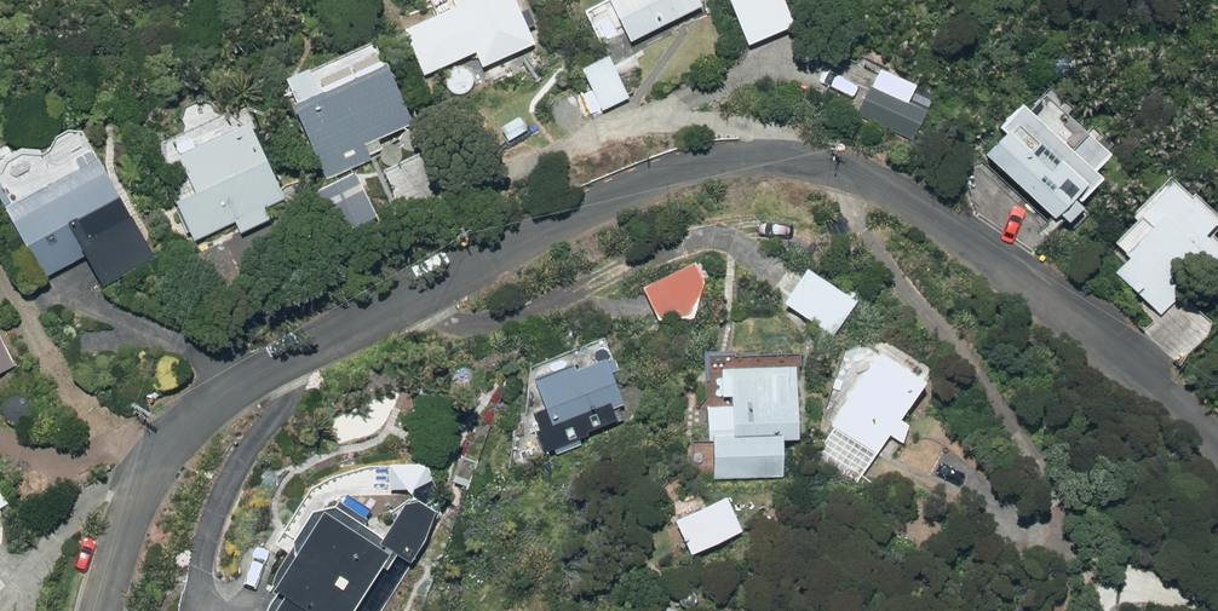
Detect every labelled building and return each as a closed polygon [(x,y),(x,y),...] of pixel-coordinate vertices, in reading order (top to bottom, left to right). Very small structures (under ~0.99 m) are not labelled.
[(482,61),(534,38),(518,0),(452,0),(403,22),(423,68),(475,46),(482,61)] [(702,0),(615,0),(632,34),(702,0)] [(785,0),(731,0),(729,1),(749,46),(796,25),(785,0)] [(608,55),(582,69),(603,110),(630,96),(608,55)] [(509,70),(505,57),(493,61),(498,74),(509,70)] [(412,121),(386,58),(296,98),(329,177),(371,159),(365,144),(412,121)] [(855,115),(910,138),(921,109),(866,87),(855,115)] [(1031,113),(1026,108),(1005,130),(1009,134),(989,155),(1067,227),(1085,208),(1079,203),(1102,178),(1095,172),(1110,155),(1046,96),(1031,113)] [(284,194),(247,112),(178,145),(195,184),(171,194),(189,236),(235,216),(241,228),(269,216),(263,203),(284,194)] [(154,252),(98,150),(5,201),(44,271),(86,250),(102,280),(154,252)] [(376,212),(358,170),(316,190),(336,231),(376,212)] [(1162,310),(1217,249),(1217,231),(1209,222),(1217,212),(1217,203),(1198,185),(1195,188),(1175,170),(1143,206),(1158,219),(1115,267),(1162,310)] [(241,279),(222,238),(193,252),(212,292),(241,279)] [(643,281),(659,316),(693,315),(705,281),(695,257),(643,281)] [(786,303),(833,336),(857,302),(809,269),(786,303)] [(15,364),(0,334),(0,371),(15,364)] [(858,479),(925,374),(883,348),(816,452),(858,479)] [(575,359),(537,374),(550,407),(534,413),(541,430),(537,431),(546,452),(588,435),(587,432),(618,420),(613,407),(626,401),(608,354),(578,366),(575,359)] [(799,433),(797,359),(723,361),(724,389),(733,388),(734,401),(710,401),(710,437),(714,437),(716,478),(785,475),(784,434),(799,433)] [(727,490),(675,514),(691,549),(743,524),(727,490)] [(395,550),(415,563),(429,539),(439,511),(421,499),(409,500),(382,546),(327,511),(280,586),(289,593),(278,610),(356,610),(395,550)]
